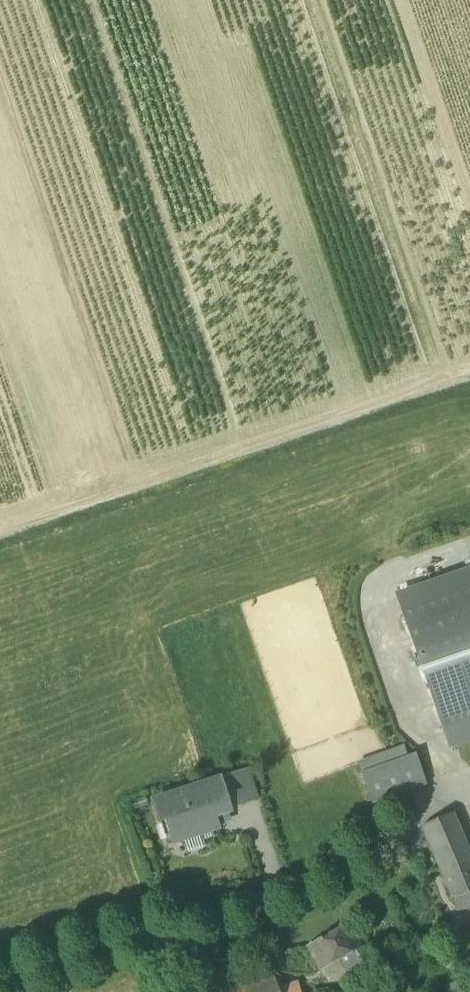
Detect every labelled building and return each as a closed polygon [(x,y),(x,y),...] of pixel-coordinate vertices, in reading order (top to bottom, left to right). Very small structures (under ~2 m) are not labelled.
[(397,597),(449,746),(469,739),(469,572),(397,597)] [(358,764),(362,775),(415,756),(404,748),(358,764)] [(426,784),(417,756),(415,756),(362,775),(372,803),(426,784)] [(247,772),(221,780),(230,808),(256,800),(247,772)] [(154,802),(160,821),(168,819),(175,841),(182,839),(212,829),(218,827),(215,816),(223,814),(223,813),(231,811),(230,808),(221,780),(154,802)] [(452,898),(455,898),(469,894),(469,854),(453,814),(422,827),(443,879),(452,898)] [(215,837),(212,829),(182,839),(187,854),(206,848),(204,840),(215,837)] [(455,898),(456,913),(469,911),(469,894),(455,898)] [(349,963),(354,972),(370,964),(350,925),(307,947),(320,972),(322,971),(340,961),(349,956),(352,962),(349,963)] [(347,976),(350,974),(354,972),(349,963),(352,962),(349,956),(340,961),(347,976)] [(340,961),(322,971),(329,984),(354,981),(350,974),(347,976),(340,961)] [(462,978),(445,987),(447,991),(469,991),(462,978)] [(246,991),(279,991),(278,989),(275,979),(245,989),(246,991)] [(278,989),(279,991),(300,991),(297,982),(278,989)]
